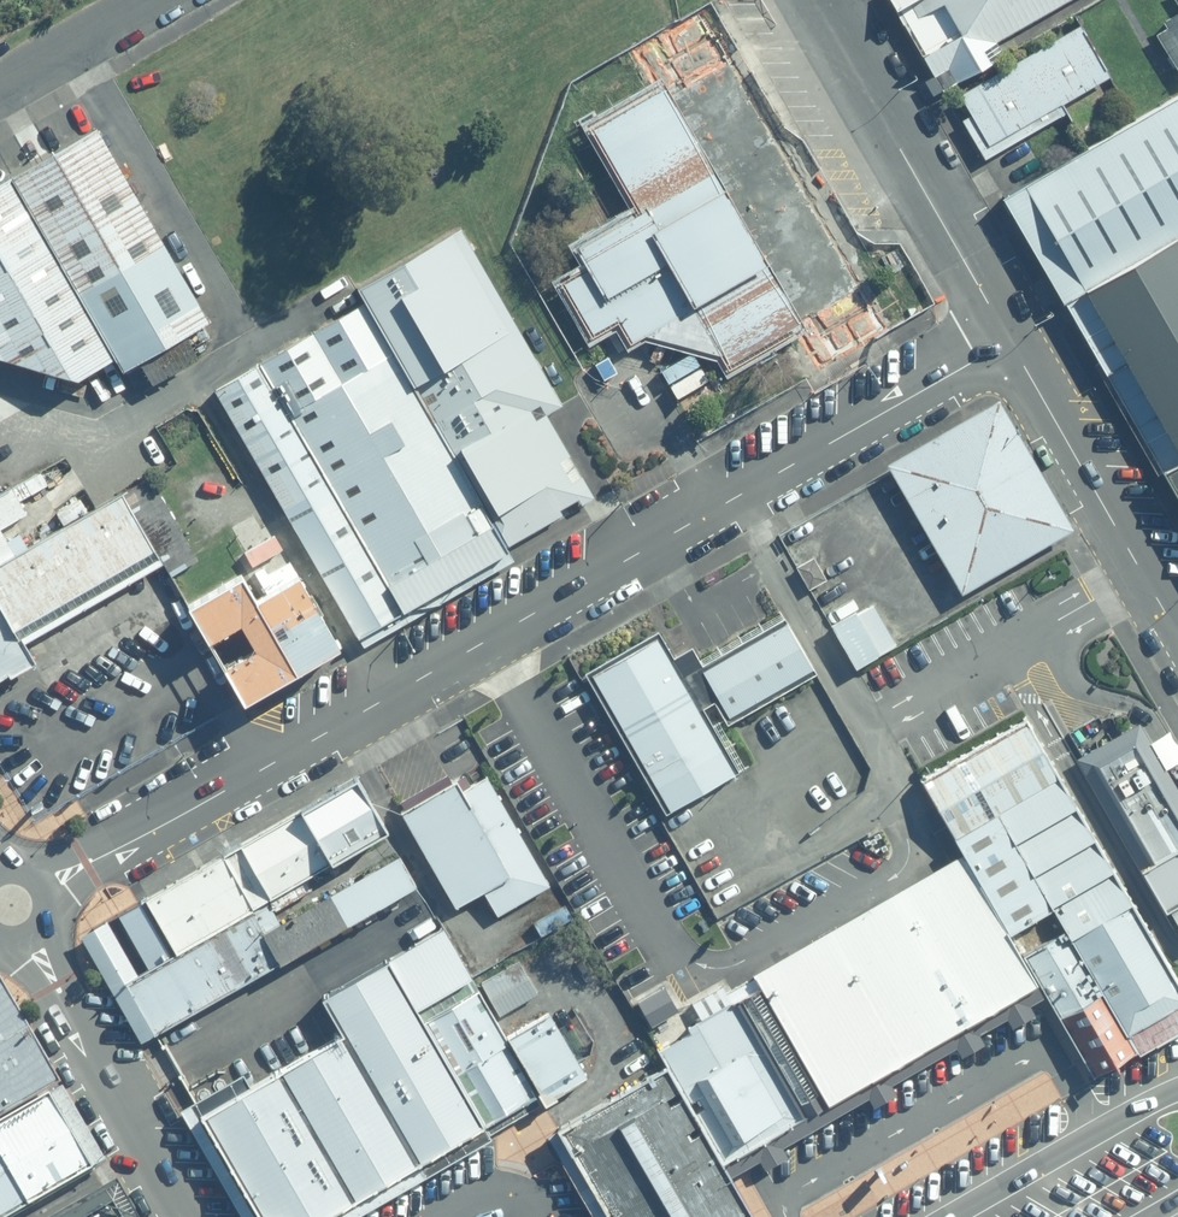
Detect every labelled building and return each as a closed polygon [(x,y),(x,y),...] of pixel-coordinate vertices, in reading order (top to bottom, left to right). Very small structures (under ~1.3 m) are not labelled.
[(941,90),(1008,52),(1000,37),(1064,0),(890,0),(941,90)] [(1166,17),(1169,23),(1157,29),(1177,61),(1177,9),(1166,17)] [(1108,75),(1078,24),(963,89),(970,102),(962,108),(989,154),(1070,108),(1065,100),(1108,75)] [(697,131),(665,75),(588,119),(638,204),(599,228),(595,222),(580,230),(582,237),(577,239),(587,260),(561,274),(594,330),(619,315),(631,337),(644,327),(724,349),(730,364),(807,320),(797,303),(818,229),(832,221),(788,145),(774,154),(697,131)] [(1007,197),(1064,297),(1177,232),(1177,99),(1007,197)] [(98,124),(11,172),(114,355),(125,369),(141,360),(155,386),(202,360),(188,334),(209,322),(98,124)] [(0,178),(0,357),(75,377),(114,355),(11,172),(0,178)] [(562,404),(462,231),(358,290),(365,301),(506,547),(599,494),(551,411),(562,404)] [(1068,301),(1177,494),(1177,239),(1068,301)] [(260,361),(405,614),(510,555),(506,547),(365,301),(260,361)] [(260,361),(213,387),(359,641),(405,614),(260,361)] [(989,415),(897,468),(966,589),(1058,535),(989,415)] [(33,544),(19,519),(31,512),(16,484),(0,491),(0,563),(33,544)] [(0,563),(0,581),(30,639),(169,557),(126,489),(33,544),(0,563)] [(250,647),(219,663),(240,701),(338,643),(318,614),(274,533),(239,550),(248,565),(280,547),(286,559),(264,570),(259,563),(248,569),(260,591),(254,596),(239,569),(182,603),(205,641),(237,621),(250,647)] [(815,559),(797,568),(809,591),(827,581),(815,559)] [(39,655),(30,639),(0,581),(0,679),(39,655)] [(875,599),(835,621),(859,664),(899,641),(875,599)] [(732,719),(819,670),(786,615),(705,661),(696,642),(677,653),(662,627),(589,669),(669,809),(742,767),(706,703),(719,696),(732,719)] [(1080,754),(1143,866),(1148,864),(1172,908),(1175,907),(1177,911),(1177,775),(1145,717),(1080,754)] [(1177,1004),(1177,986),(1026,722),(927,778),(967,848),(1015,929),(1057,904),(1072,926),(1127,1033),(1177,1004)] [(554,882),(491,772),(468,785),(462,774),(400,809),(456,905),(485,888),(499,913),(554,882)] [(356,779),(152,897),(180,946),(384,828),(356,779)] [(1015,929),(967,848),(759,967),(835,1099),(1043,978),(1028,951),(1015,929)] [(308,879),(126,982),(154,1031),(415,883),(397,853),(281,919),(276,909),(314,888),(308,879)] [(263,1216),(313,1216),(486,1122),(418,1001),(466,972),(480,965),(443,914),(327,980),(343,1008),(197,1097),(263,1216)] [(1065,930),(1028,951),(1043,978),(1088,1056),(1125,1034),(1065,930)] [(525,959),(484,980),(502,1012),(541,990),(525,959)] [(466,972),(418,1001),(486,1122),(536,1093),(466,972)] [(813,1116),(743,995),(691,1023),(695,1030),(665,1046),(722,1148),(735,1142),(744,1155),(813,1116)] [(513,1032),(552,1097),(592,1074),(552,1008),(513,1032)] [(47,1091),(0,1009),(0,1118),(47,1091)] [(559,1126),(612,1216),(752,1216),(665,1067),(559,1126)] [(26,1205),(0,1161),(0,1216),(5,1216),(26,1205)] [(101,1187),(49,1216),(118,1216),(101,1187)]
